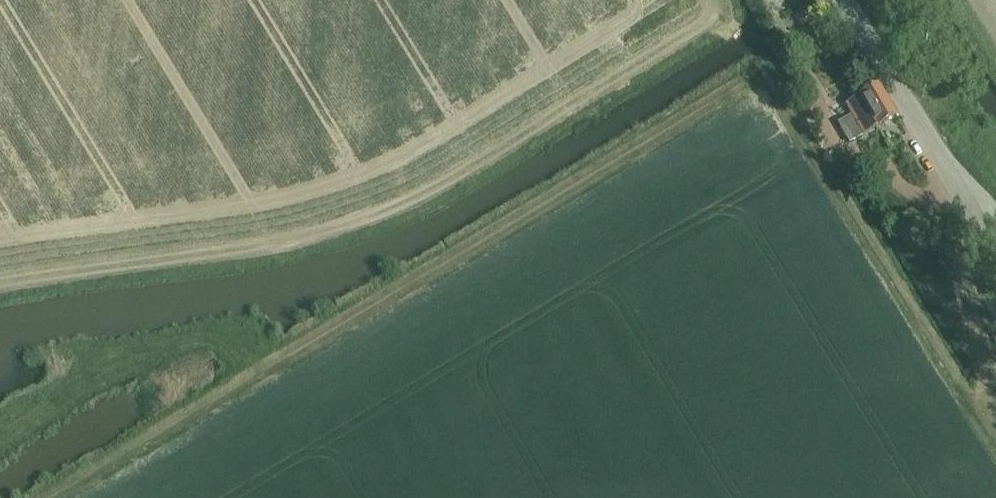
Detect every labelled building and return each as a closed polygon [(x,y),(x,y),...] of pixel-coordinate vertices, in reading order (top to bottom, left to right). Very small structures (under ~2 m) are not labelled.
[(849,145),(860,138),(898,116),(880,87),(846,107),(852,118),(838,126),(849,145)]
